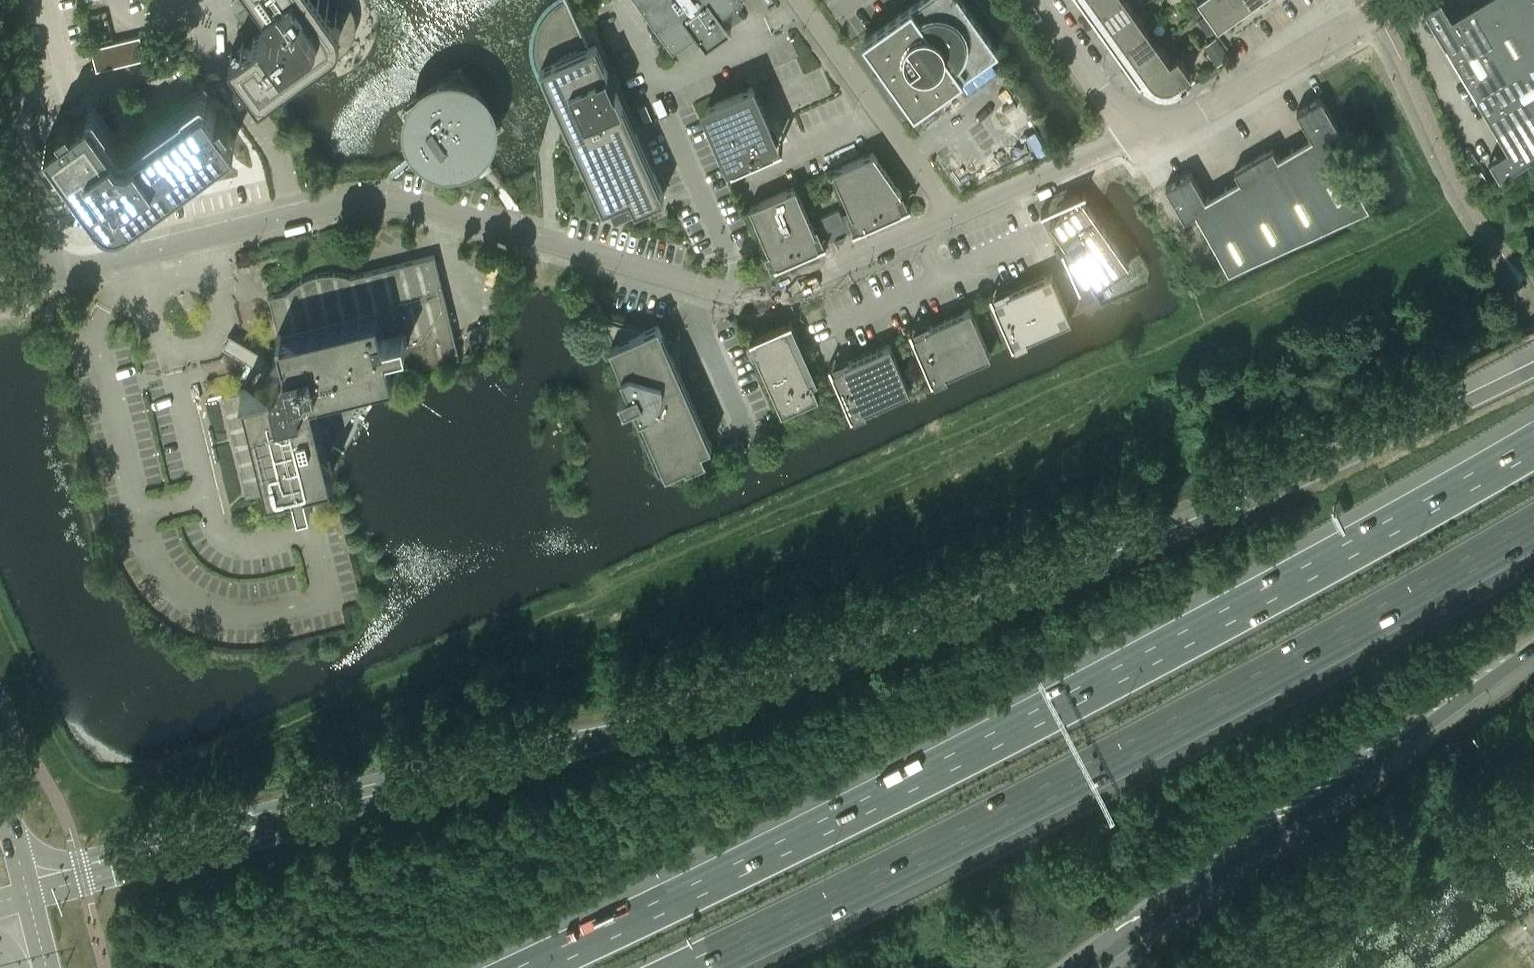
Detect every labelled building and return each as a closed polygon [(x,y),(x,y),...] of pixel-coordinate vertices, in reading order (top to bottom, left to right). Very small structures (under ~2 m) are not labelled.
[(342,50),(345,47),(348,44),(350,40),(352,36),(354,32),(355,28),(355,23),(355,19),(354,14),(353,10),(351,6),(348,1),(337,10),(330,0),(252,0),(246,4),(244,16),(255,31),(230,49),(242,65),(236,70),(243,80),(249,75),(260,91),(320,49),(320,58),(325,58),(330,57),(334,55),(338,53),(342,50)] [(664,193),(595,40),(588,43),(568,0),(560,0),(554,5),(549,9),(545,14),(541,20),(538,26),(536,33),(535,40),(535,46),(535,53),(537,60),(539,66),(542,72),(546,78),(603,205),(611,201),(615,210),(633,202),(635,206),(664,193)] [(673,37),(697,20),(706,33),(732,15),(722,2),(724,0),(647,0),(673,37)] [(890,90),(892,90),(891,86),(896,85),(914,110),(998,50),(963,0),(915,0),(862,37),(880,63),(878,67),(874,65),(873,67),(876,68),(878,69),(880,71),(882,73),(884,75),(886,77),(887,80),(888,82),(889,85),(890,87),(890,90)] [(1091,15),(1112,0),(1081,0),(1091,15)] [(1091,15),(1103,31),(1134,9),(1128,0),(1112,0),(1091,15)] [(1195,0),(1184,0),(1193,12),(1200,7),(1195,0)] [(1218,24),(1223,20),(1227,25),(1238,16),(1227,0),(1201,0),(1218,24)] [(1238,16),(1250,8),(1247,3),(1251,0),(1227,0),(1238,16)] [(1466,7),(1451,16),(1442,0),(1437,0),(1424,8),(1473,91),(1506,71),(1466,7)] [(1515,0),(1478,0),(1466,7),(1506,71),(1533,54),(1533,32),(1515,0)] [(1533,32),(1533,0),(1515,0),(1533,32)] [(1134,9),(1103,31),(1115,48),(1146,26),(1134,9)] [(1207,32),(1214,27),(1205,14),(1198,19),(1207,32)] [(1146,26),(1115,48),(1127,65),(1158,42),(1146,26)] [(92,46),(91,46),(91,49),(96,68),(145,56),(141,37),(140,34),(92,46)] [(1227,54),(1215,38),(1205,46),(1216,61),(1227,54)] [(1158,42),(1127,65),(1139,81),(1170,59),(1158,42)] [(1170,59),(1139,81),(1140,82),(1144,88),(1150,92),(1153,94),(1157,95),(1161,96),(1162,96),(1166,97),(1167,96),(1169,96),(1172,96),(1175,95),(1178,94),(1182,91),(1190,86),(1183,77),(1191,72),(1178,53),(1170,59)] [(1506,71),(1473,91),(1503,141),(1533,123),(1533,54),(1506,71)] [(458,72),(443,83),(440,84),(436,85),(433,86),(430,88),(427,90),(424,92),(422,94),(419,97),(417,100),(416,103),(400,114),(411,129),(412,132),(413,135),(414,139),(416,142),(418,145),(420,148),(423,150),(425,152),(428,155),(431,156),(442,171),(457,160),(461,160),(464,159),(467,157),(470,156),(473,154),(476,151),(478,149),(481,146),(483,144),(485,141),(500,130),(489,115),(488,111),(487,108),(486,105),(484,102),(482,99),(480,96),(477,94),(475,91),(472,89),(469,87),(458,72)] [(731,165),(782,142),(782,141),(775,144),(773,140),(777,138),(773,129),(771,130),(751,86),(706,106),(725,151),(727,150),(732,162),(731,163),(731,165)] [(47,139),(45,140),(98,214),(103,218),(108,220),(114,221),(121,221),(127,219),(129,217),(218,153),(216,151),(235,138),(223,122),(230,117),(222,107),(216,111),(204,95),(136,145),(131,138),(119,136),(113,140),(89,107),(73,119),(69,113),(68,113),(58,120),(62,126),(46,138),(47,139)] [(1312,135),(1292,147),(1333,220),(1369,204),(1328,134),(1339,127),(1321,95),(1296,109),(1312,135)] [(44,110),(32,114),(35,123),(46,119),(44,111),(44,110)] [(1491,159),(1500,175),(1533,154),(1533,123),(1503,141),(1507,148),(1490,158),(1491,159)] [(1272,146),(1266,150),(1253,157),(1299,236),(1333,220),(1292,147),(1277,155),(1272,146)] [(873,151),(832,169),(852,213),(856,222),(858,221),(859,225),(859,227),(910,204),(910,203),(902,206),(896,194),(901,192),(900,190),(873,151)] [(1299,236),(1253,157),(1234,168),(1239,177),(1225,185),(1264,252),(1299,236)] [(1228,268),(1264,252),(1225,185),(1205,197),(1190,171),(1166,185),(1184,217),(1195,210),(1228,268)] [(856,222),(852,213),(842,217),(838,208),(820,216),(824,225),(814,229),(795,185),(749,205),(769,250),(770,249),(776,262),(774,262),(775,264),(819,244),(819,243),(818,243),(816,239),(833,232),(835,239),(844,235),(841,228),(856,222)] [(1063,246),(1061,247),(1079,286),(1080,286),(1080,285),(1090,278),(1095,286),(1128,263),(1082,197),(1081,198),(1078,194),(1080,194),(1079,192),(1062,200),(1062,201),(1054,217),(1049,221),(1066,245),(1063,247),(1063,246)] [(246,493),(294,481),(299,500),(311,497),(306,478),(332,472),(328,455),(328,454),(376,374),(459,354),(434,254),(352,274),(351,274),(347,273),(340,272),(334,271),(329,271),(323,271),(318,272),(312,274),(306,276),(301,279),(296,282),(292,285),(286,290),(269,295),(278,330),(264,354),(254,348),(247,359),(257,365),(243,388),(221,394),(246,493)] [(993,298),(992,299),(1011,343),(1013,343),(1012,341),(1025,336),(1025,337),(1070,318),(1050,272),(1006,291),(1005,289),(996,293),(997,297),(994,299),(993,298)] [(1094,287),(1078,294),(1084,306),(1085,310),(1101,303),(1094,287)] [(989,353),(969,307),(925,327),(924,324),(915,328),(917,333),(913,334),(913,333),(911,334),(931,379),(932,378),(932,377),(944,371),(945,373),(989,353)] [(705,453),(701,445),(711,441),(670,348),(679,334),(677,333),(675,338),(664,335),(657,320),(640,328),(598,316),(621,367),(618,369),(626,385),(616,390),(622,401),(632,397),(665,469),(684,461),(686,463),(706,454),(705,453)] [(785,323),(784,322),(749,337),(750,339),(752,338),(758,351),(755,352),(781,410),(818,394),(810,377),(808,378),(790,337),(796,334),(791,325),(786,327),(784,324),(785,323)] [(832,369),(831,370),(850,414),(852,413),(851,412),(864,407),(864,408),(909,388),(889,343),(845,362),(844,360),(835,364),(836,368),(833,370),(832,369)]
